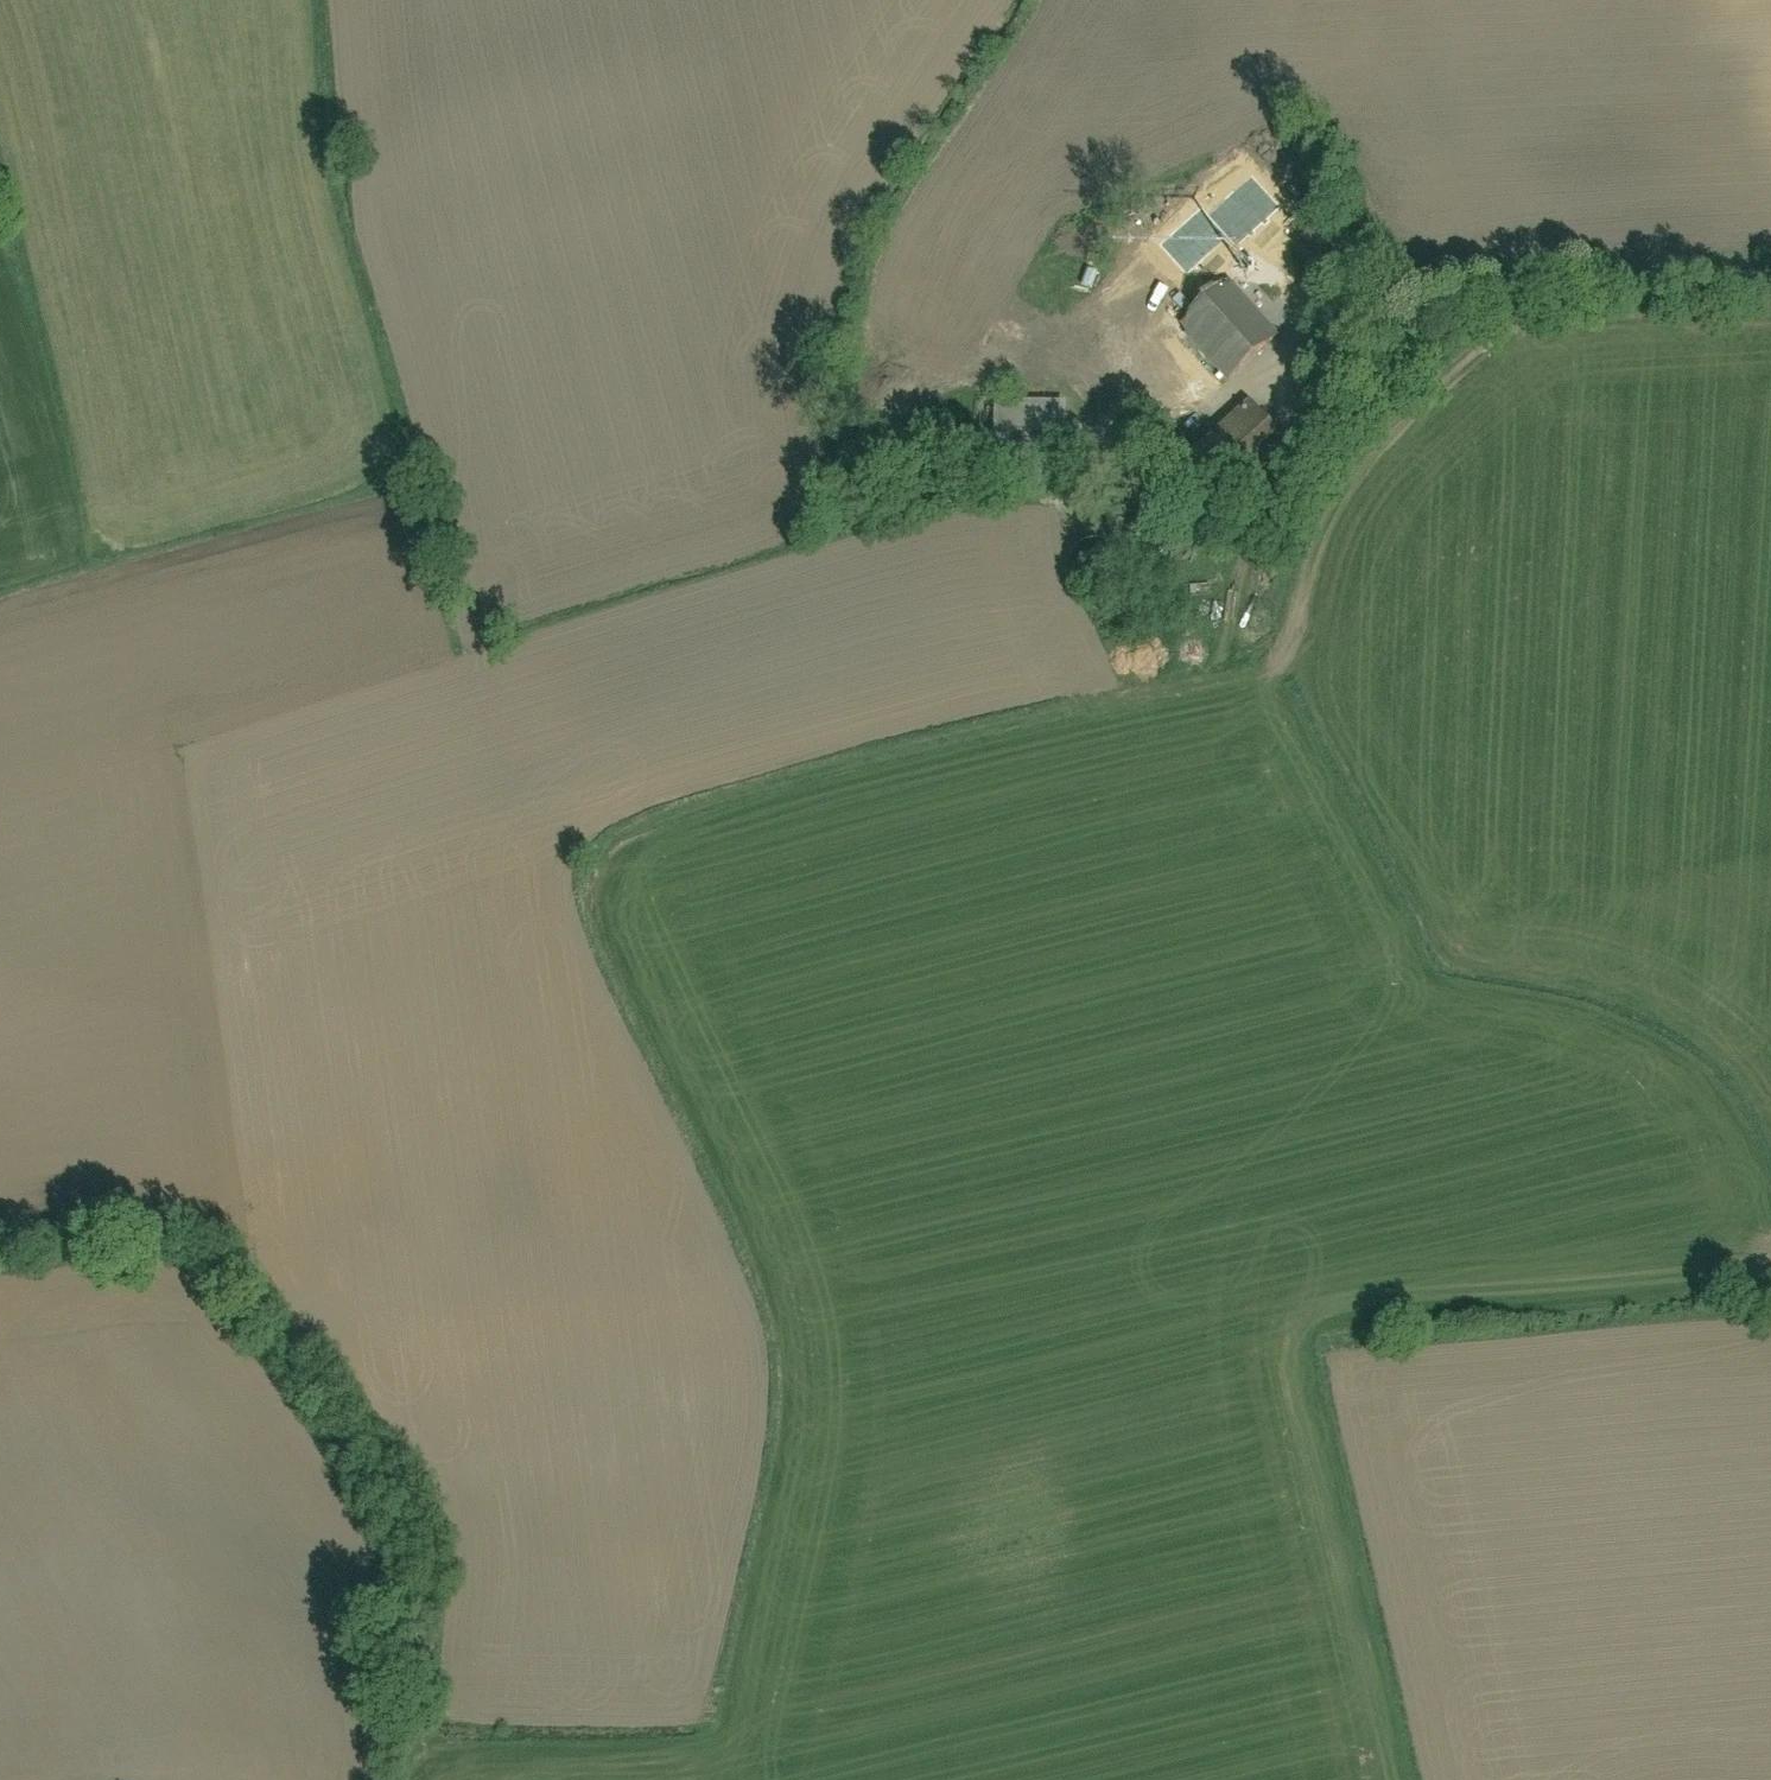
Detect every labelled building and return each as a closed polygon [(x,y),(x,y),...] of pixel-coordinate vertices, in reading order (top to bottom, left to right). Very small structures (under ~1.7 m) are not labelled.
[(1238,215),(1069,373),(1097,403),(1160,344),(1169,354),(1171,355),(1188,339),(1225,380),(1272,336),(1227,288),(1269,249),(1238,215)] [(1248,402),(1171,468),(1215,520),(1293,455),(1248,402)] [(966,405),(966,463),(1056,464),(1056,405),(966,405)]
